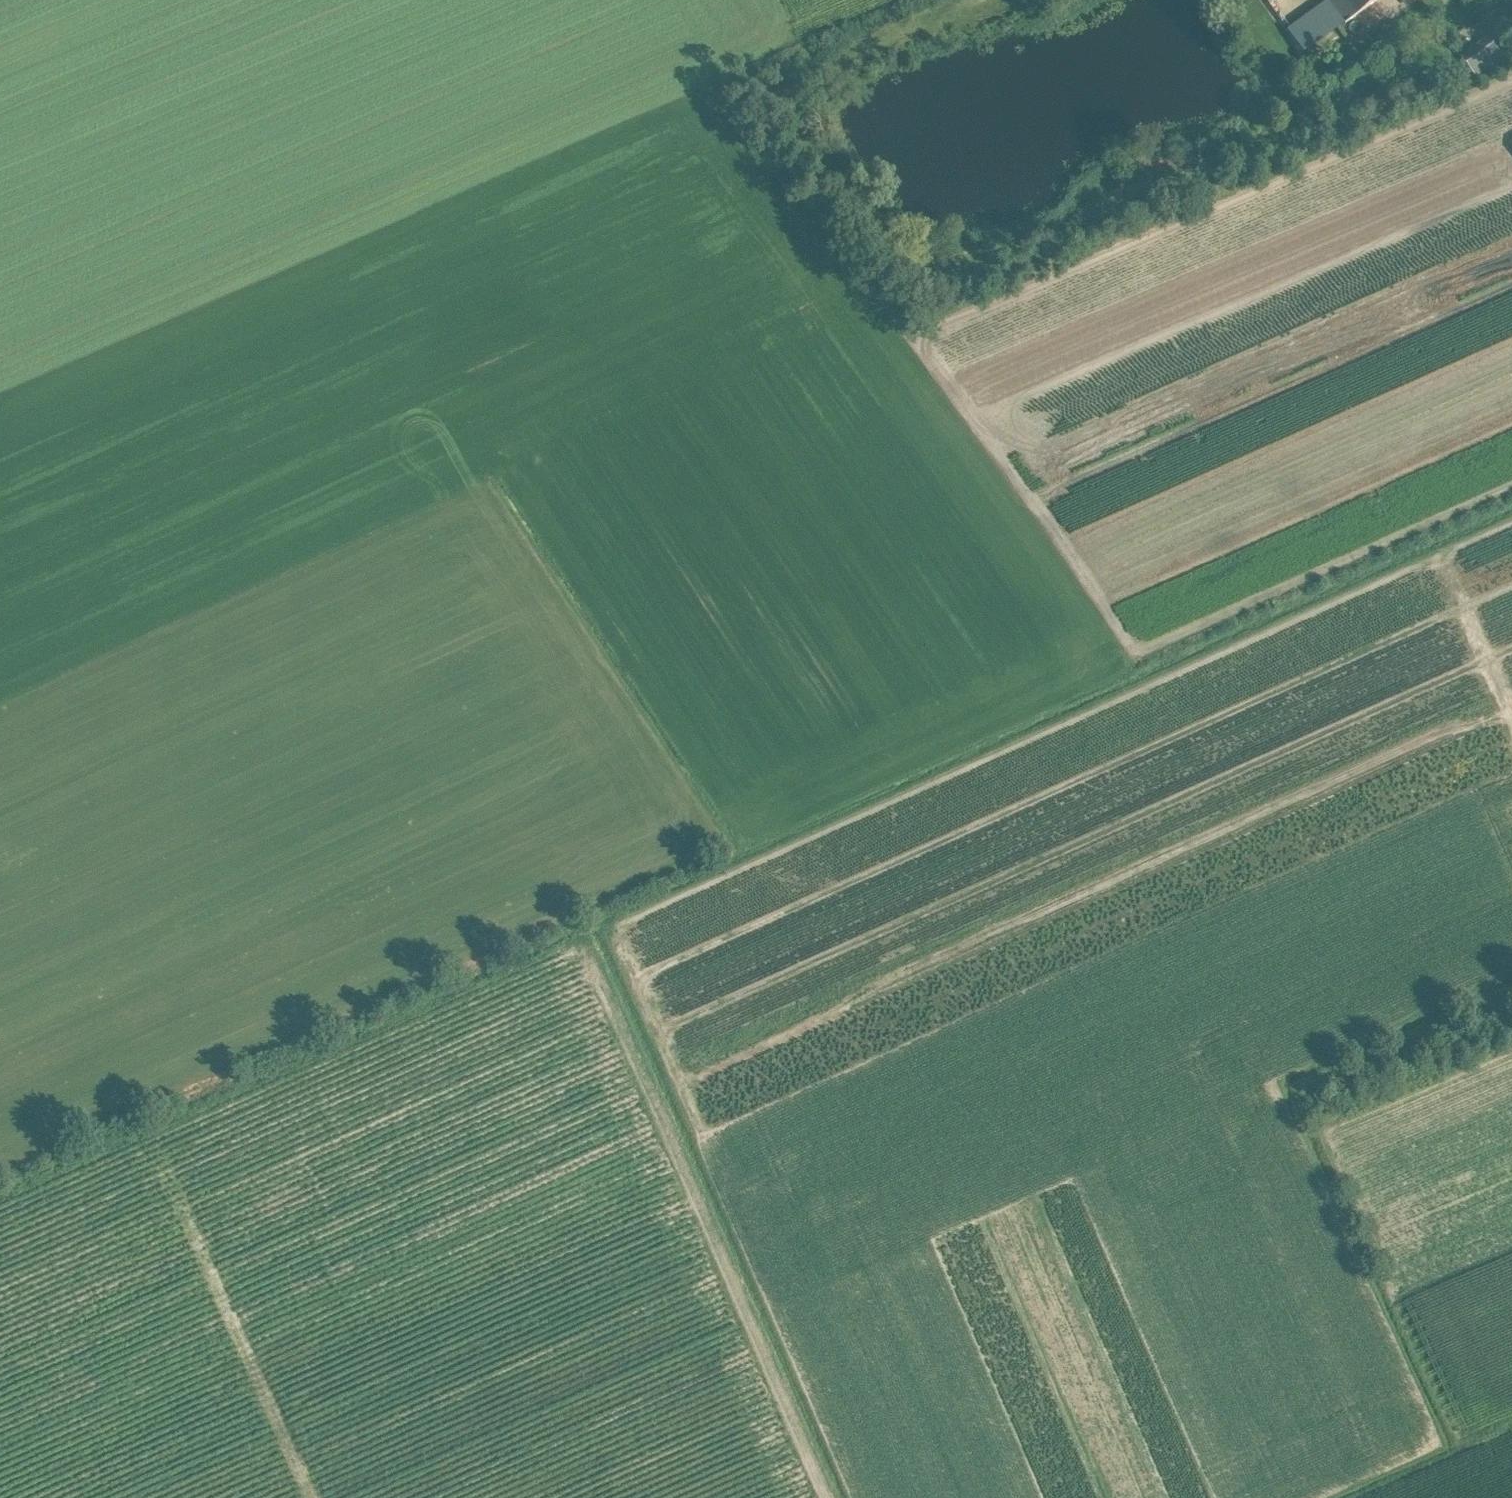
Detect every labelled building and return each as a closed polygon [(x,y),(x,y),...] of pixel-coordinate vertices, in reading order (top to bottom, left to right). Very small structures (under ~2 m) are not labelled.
[(1345,23),(1377,0),(1329,0),(1345,23)]
